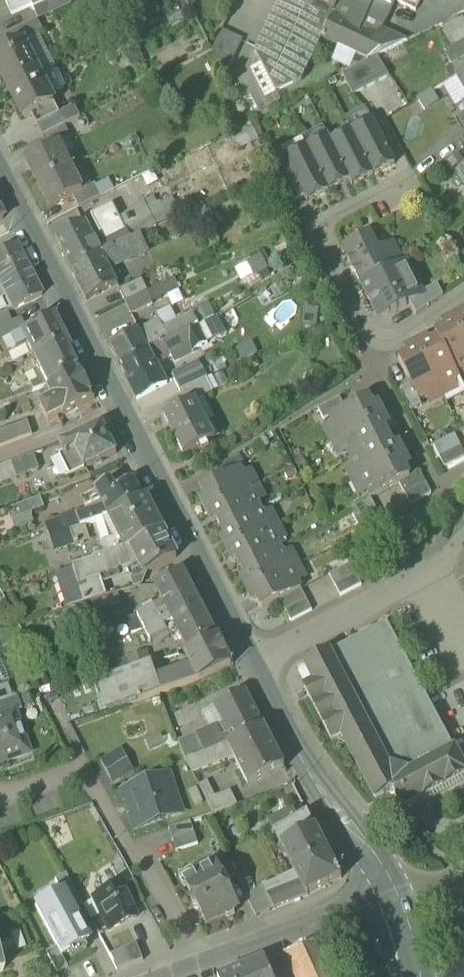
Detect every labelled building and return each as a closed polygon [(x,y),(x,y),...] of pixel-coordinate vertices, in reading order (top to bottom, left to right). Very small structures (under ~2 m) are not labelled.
[(29,0),(4,0),(11,16),(32,7),(29,0)] [(33,11),(57,0),(29,0),(32,7),(33,11)] [(38,22),(71,7),(68,0),(57,0),(33,11),(38,22)] [(119,21),(156,4),(154,0),(109,0),(119,21)] [(189,9),(194,7),(197,0),(185,0),(189,9)] [(322,40),(332,18),(334,13),(308,0),(281,0),(255,54),(276,95),(301,82),(322,40)] [(340,0),(308,0),(334,13),(340,0)] [(334,13),(357,23),(359,20),(376,28),(380,19),(402,30),(459,1),(459,0),(340,0),(334,13)] [(161,15),(156,4),(119,21),(124,32),(161,15)] [(406,43),(382,32),(379,40),(332,18),(322,40),(338,47),(356,56),(368,62),(376,58),(406,43)] [(448,40),(449,39),(463,33),(463,23),(463,21),(443,30),(448,40)] [(44,33),(38,22),(1,39),(7,50),(23,42),(24,44),(40,36),(44,33)] [(213,52),(234,62),(243,41),(223,32),(213,52)] [(449,39),(454,49),(463,44),(463,33),(449,39)] [(39,74),(55,66),(40,36),(24,44),(39,74)] [(8,89),(39,74),(24,44),(23,42),(7,50),(0,54),(0,73),(8,89)] [(452,67),(463,59),(463,44),(454,49),(444,53),(452,67)] [(356,56),(338,47),(331,62),(349,71),(356,56)] [(146,65),(140,50),(126,56),(132,71),(146,65)] [(276,95),(255,54),(246,72),(249,77),(257,93),(260,91),(270,110),(281,104),(276,95)] [(368,62),(365,64),(375,85),(389,78),(376,58),(368,62)] [(463,72),(463,59),(452,67),(458,76),(463,72)] [(365,64),(353,70),(364,91),(375,85),(365,64)] [(55,66),(39,74),(50,97),(66,89),(55,66)] [(352,97),(364,91),(353,70),(342,76),(352,97)] [(458,76),(455,78),(457,80),(463,92),(463,72),(458,76)] [(24,121),(31,117),(55,106),(50,97),(39,74),(8,89),(24,121)] [(250,96),(257,93),(249,77),(238,82),(246,99),(250,96)] [(457,80),(443,89),(455,109),(463,104),(463,92),(457,80)] [(250,96),(261,116),(271,111),(270,110),(260,91),(257,93),(250,96)] [(417,102),(425,113),(439,104),(432,93),(417,102)] [(60,115),(55,106),(31,117),(37,128),(60,116),(60,115)] [(37,128),(42,139),(64,128),(80,119),(74,108),(60,115),(60,116),(37,128)] [(346,123),(352,133),(373,123),(367,111),(346,123)] [(373,123),(352,133),(373,176),(395,165),(373,123)] [(259,140),(251,124),(234,133),(232,142),(241,150),(259,140)] [(71,140),(64,128),(42,139),(48,150),(58,145),(59,146),(71,140)] [(302,139),(307,150),(328,139),(323,128),(302,139)] [(352,187),(373,176),(352,133),(331,144),(350,182),(352,187)] [(307,150),(302,139),(280,149),(286,160),(307,150)] [(329,192),(350,182),(331,144),(328,139),(307,150),(329,192)] [(38,186),(38,185),(71,169),(59,146),(58,145),(48,150),(25,161),(38,186)] [(307,203),(329,192),(307,150),(286,160),(288,166),(305,198),(307,203)] [(277,172),(294,203),(305,198),(288,166),(277,172)] [(82,192),(71,169),(38,185),(51,210),(72,199),(73,198),(83,193),(82,192)] [(95,188),(100,198),(114,191),(109,181),(95,188)] [(72,199),(78,210),(100,198),(95,188),(94,186),(82,192),(83,193),(73,198),(72,199)] [(147,211),(156,229),(182,215),(172,198),(147,211)] [(126,230),(131,241),(140,237),(156,229),(147,211),(143,204),(121,222),(120,222),(125,230),(126,230)] [(97,247),(102,256),(131,241),(126,230),(125,230),(120,222),(121,222),(113,206),(91,217),(102,239),(98,246),(97,247)] [(333,226),(339,242),(380,226),(374,210),(333,226)] [(53,240),(70,272),(102,256),(97,247),(85,224),(53,240)] [(374,264),(380,276),(404,264),(394,244),(378,252),(370,236),(343,250),(355,274),(374,264)] [(140,237),(131,241),(102,256),(109,269),(147,251),(140,237)] [(28,272),(16,247),(0,255),(0,287),(28,272)] [(269,271),(261,255),(246,263),(254,278),(269,271)] [(109,269),(102,256),(70,272),(77,286),(79,286),(86,301),(85,301),(86,303),(118,287),(109,269)] [(355,274),(361,286),(380,276),(374,264),(355,274)] [(420,295),(404,264),(380,276),(361,286),(379,321),(407,307),(406,306),(409,305),(421,298),(420,295)] [(28,272),(0,287),(0,300),(3,298),(11,313),(42,298),(28,272)] [(119,291),(125,304),(147,293),(141,280),(119,291)] [(147,293),(153,306),(180,293),(174,280),(147,293)] [(416,317),(443,298),(438,286),(420,295),(421,298),(409,305),(416,317)] [(153,306),(147,293),(125,304),(131,316),(153,306)] [(210,307),(192,316),(198,327),(216,318),(210,307)] [(319,310),(304,308),(303,327),(317,328),(319,310)] [(156,316),(159,322),(164,331),(178,324),(170,309),(156,316)] [(11,325),(7,314),(0,316),(0,330),(11,325)] [(178,324),(184,335),(198,327),(192,316),(178,324)] [(463,322),(460,316),(453,320),(463,341),(463,321),(463,322)] [(198,327),(207,345),(225,335),(216,318),(198,327)] [(31,360),(65,343),(53,319),(26,333),(8,342),(4,333),(0,335),(0,359),(0,360),(25,348),(31,360)] [(447,323),(449,328),(444,331),(435,336),(438,341),(439,341),(456,374),(457,374),(461,372),(463,370),(463,341),(453,320),(447,323)] [(8,342),(26,333),(20,322),(11,325),(0,330),(0,335),(4,333),(8,342)] [(140,330),(139,331),(150,353),(184,335),(178,324),(164,331),(159,322),(140,332),(140,330)] [(207,345),(198,327),(184,335),(190,348),(189,348),(192,353),(193,353),(207,345)] [(120,368),(150,353),(139,331),(109,346),(120,368)] [(150,353),(154,361),(161,357),(163,362),(171,358),(174,364),(193,354),(193,353),(192,353),(189,348),(190,348),(184,335),(150,353)] [(438,341),(431,345),(426,348),(423,343),(416,346),(439,390),(455,382),(460,380),(457,374),(456,374),(439,341),(438,341)] [(79,370),(65,343),(31,360),(39,374),(34,377),(37,383),(29,387),(32,393),(42,390),(48,387),(48,386),(79,370)] [(235,351),(242,364),(259,356),(252,343),(235,351)] [(416,346),(410,349),(413,355),(408,357),(399,362),(411,386),(419,401),(425,398),(439,390),(416,346)] [(167,385),(156,365),(154,361),(150,353),(120,368),(137,401),(167,385)] [(246,364),(250,372),(258,368),(254,360),(246,364)] [(172,377),(180,393),(207,381),(199,364),(172,377)] [(79,370),(48,386),(48,387),(54,399),(40,407),(48,423),(63,416),(64,417),(95,401),(79,370)] [(460,380),(455,382),(460,392),(444,400),(447,405),(463,396),(463,388),(460,380)] [(213,393),(207,381),(180,393),(186,406),(191,404),(191,405),(195,403),(195,402),(203,398),(213,393)] [(455,382),(439,390),(444,400),(460,392),(455,382)] [(400,391),(411,412),(422,407),(419,401),(411,386),(400,391)] [(430,408),(444,400),(439,390),(425,398),(430,408)] [(195,403),(206,425),(215,421),(203,398),(195,402),(195,403)] [(384,417),(381,410),(375,413),(373,408),(368,399),(345,411),(329,419),(332,426),(340,440),(384,417)] [(318,411),(324,422),(329,419),(345,411),(340,400),(318,411)] [(206,425),(195,403),(191,405),(202,427),(206,425)] [(164,417),(184,457),(215,441),(206,425),(202,427),(191,405),(191,404),(186,406),(164,417)] [(389,439),(385,431),(382,426),(387,423),(384,417),(340,440),(347,455),(350,459),(389,439)] [(32,437),(28,423),(0,433),(0,448),(32,437)] [(60,446),(64,458),(76,454),(85,472),(117,455),(109,439),(110,438),(112,434),(109,429),(105,428),(104,429),(102,426),(71,442),(60,446)] [(322,431),(330,445),(340,440),(332,426),(322,431)] [(433,447),(439,458),(460,447),(455,436),(433,447)] [(404,456),(401,450),(396,453),(393,448),(389,439),(350,459),(352,465),(360,479),(404,456)] [(347,455),(340,440),(330,445),(337,460),(347,455)] [(460,447),(439,458),(444,468),(463,458),(463,454),(460,447)] [(71,479),(85,472),(76,454),(64,458),(61,460),(63,463),(60,465),(57,468),(61,476),(66,476),(69,475),(71,479)] [(39,469),(34,456),(0,468),(0,483),(39,469)] [(410,480),(405,471),(403,466),(408,463),(404,456),(360,479),(368,495),(371,500),(399,485),(410,480)] [(219,468),(224,478),(240,470),(245,467),(240,457),(219,468)] [(342,470),(350,485),(360,479),(352,465),(342,470)] [(201,490),(205,499),(208,504),(203,507),(206,513),(250,490),(242,475),(240,470),(224,478),(201,490)] [(242,475),(250,490),(260,485),(252,470),(242,475)] [(399,485),(404,496),(426,485),(420,474),(410,480),(399,485)] [(368,495),(360,479),(350,485),(358,500),(368,495)] [(85,527),(95,524),(109,519),(110,519),(146,501),(146,500),(145,500),(137,483),(136,481),(126,487),(123,481),(116,484),(115,482),(95,492),(96,493),(104,510),(101,510),(88,515),(77,518),(80,529),(85,527)] [(268,501),(260,485),(250,490),(258,506),(268,501)] [(431,495),(426,485),(404,496),(410,506),(431,495)] [(206,513),(209,520),(215,517),(217,522),(221,530),(261,510),(258,506),(250,490),(206,513)] [(81,501),(88,515),(101,510),(104,510),(96,493),(81,501)] [(41,498),(17,507),(21,518),(13,521),(17,531),(32,526),(32,514),(45,510),(41,498)] [(349,511),(355,522),(376,510),(371,500),(349,511)] [(164,535),(146,501),(110,519),(109,519),(95,524),(103,547),(106,546),(110,558),(126,552),(127,553),(132,551),(164,535)] [(221,530),(226,539),(228,543),(223,546),(226,553),(271,530),(263,515),(261,510),(221,530)] [(263,515),(271,530),(280,525),(272,510),(263,515)] [(382,521),(376,510),(355,522),(360,532),(382,521)] [(65,534),(69,533),(69,532),(70,532),(80,529),(77,518),(61,524),(65,534)] [(48,528),(56,552),(75,545),(70,532),(69,532),(69,533),(65,534),(61,524),(48,528)] [(288,541),(280,525),(271,530),(279,545),(288,541)] [(90,543),(85,527),(80,529),(70,532),(75,545),(76,548),(90,543)] [(226,553),(230,560),(235,557),(238,562),(242,570),(281,550),(279,545),(271,530),(226,553)] [(164,535),(132,551),(139,565),(144,575),(147,574),(176,559),(164,535)] [(283,554),(291,570),(301,565),(293,549),(283,554)] [(242,570),(246,578),(248,583),(243,586),(247,593),(291,570),(283,554),(281,550),(242,570)] [(110,558),(74,570),(80,590),(101,583),(100,578),(118,572),(119,576),(132,571),(130,567),(139,565),(132,551),(127,553),(126,552),(110,558)] [(129,577),(133,589),(143,586),(147,574),(144,575),(139,565),(130,567),(132,571),(119,576),(118,572),(100,578),(101,583),(103,586),(129,577)] [(308,580),(301,565),(291,570),(299,585),(308,580)] [(330,577),(335,587),(356,576),(351,566),(330,577)] [(85,604),(80,590),(74,570),(56,576),(67,610),(85,604)] [(247,593),(250,599),(255,597),(258,602),(262,611),(279,602),(280,602),(301,591),(302,591),(299,585),(291,570),(247,593)] [(137,619),(144,631),(199,604),(183,573),(154,587),(166,610),(159,608),(137,619)] [(362,587),(356,576),(335,587),(340,598),(362,587)] [(103,586),(106,597),(133,589),(129,577),(103,586)] [(80,590),(85,604),(106,597),(103,586),(101,583),(80,590)] [(280,602),(285,612),(307,601),(301,591),(280,602)] [(119,596),(92,603),(95,615),(122,608),(119,596)] [(312,612),(307,601),(285,612),(291,623),(312,612)] [(215,636),(199,604),(144,631),(151,644),(177,631),(186,650),(215,636)] [(131,635),(144,631),(137,619),(127,622),(131,635)] [(393,793),(402,810),(446,787),(455,782),(460,766),(462,765),(455,752),(454,752),(387,625),(305,668),(314,686),(304,691),(332,744),(342,738),(376,803),(393,793)] [(186,658),(191,668),(199,682),(231,666),(218,642),(186,658)] [(112,665),(115,675),(131,670),(131,671),(150,665),(147,653),(127,659),(127,660),(112,665)] [(0,663),(0,688),(7,686),(9,685),(0,663)] [(98,681),(109,711),(131,704),(131,705),(164,694),(159,678),(155,663),(150,665),(131,671),(131,670),(98,681)] [(164,694),(199,682),(191,668),(159,678),(164,694)] [(11,700),(7,686),(0,688),(0,704),(11,700)] [(197,736),(205,756),(228,747),(264,729),(263,727),(262,727),(246,696),(245,693),(215,709),(230,738),(223,741),(217,727),(210,731),(197,736)] [(11,700),(0,704),(0,718),(13,714),(20,712),(16,698),(11,700)] [(230,738),(215,709),(202,715),(210,731),(217,727),(223,741),(230,738)] [(28,754),(23,742),(24,738),(23,733),(21,729),(18,726),(13,714),(0,718),(0,765),(28,754)] [(285,770),(264,729),(228,747),(234,760),(249,788),(285,770)] [(179,744),(187,763),(205,756),(197,736),(179,744)] [(234,760),(228,747),(205,756),(187,763),(189,767),(193,775),(234,760)] [(101,763),(112,784),(133,772),(122,751),(101,763)] [(136,828),(132,815),(128,816),(134,834),(185,817),(170,774),(119,791),(124,804),(128,803),(125,794),(168,779),(175,800),(171,802),(175,815),(136,828)] [(132,815),(136,828),(175,815),(171,802),(175,800),(168,779),(125,794),(128,803),(136,801),(140,812),(132,814),(132,815)] [(199,787),(203,794),(211,790),(207,783),(199,787)] [(207,802),(213,815),(237,807),(231,794),(207,802)] [(267,821),(272,832),(294,821),(288,810),(267,821)] [(272,832),(293,872),(329,854),(308,814),(294,821),(272,832)] [(169,830),(176,853),(198,845),(191,823),(169,830)] [(342,880),(329,854),(293,872),(299,884),(268,897),(274,911),(303,899),(342,880)] [(216,866),(225,883),(235,877),(224,856),(213,862),(216,866)] [(200,912),(206,924),(221,916),(222,918),(238,909),(225,883),(216,866),(195,877),(195,879),(185,884),(193,900),(192,905),(194,910),(200,912)] [(54,881),(61,893),(71,912),(82,907),(65,875),(54,881)] [(106,926),(108,932),(137,919),(121,886),(93,899),(93,900),(106,926)] [(71,912),(61,893),(34,907),(56,947),(61,957),(87,942),(71,912)] [(106,926),(93,900),(82,907),(96,932),(106,926)] [(5,953),(24,945),(17,930),(0,938),(0,943),(5,953)] [(294,976),(335,976),(319,942),(284,956),(294,976)] [(137,945),(109,956),(117,972),(143,962),(137,945)] [(67,969),(61,957),(56,947),(45,953),(57,974),(67,969)] [(265,963),(232,976),(231,976),(271,976),(265,963)]
